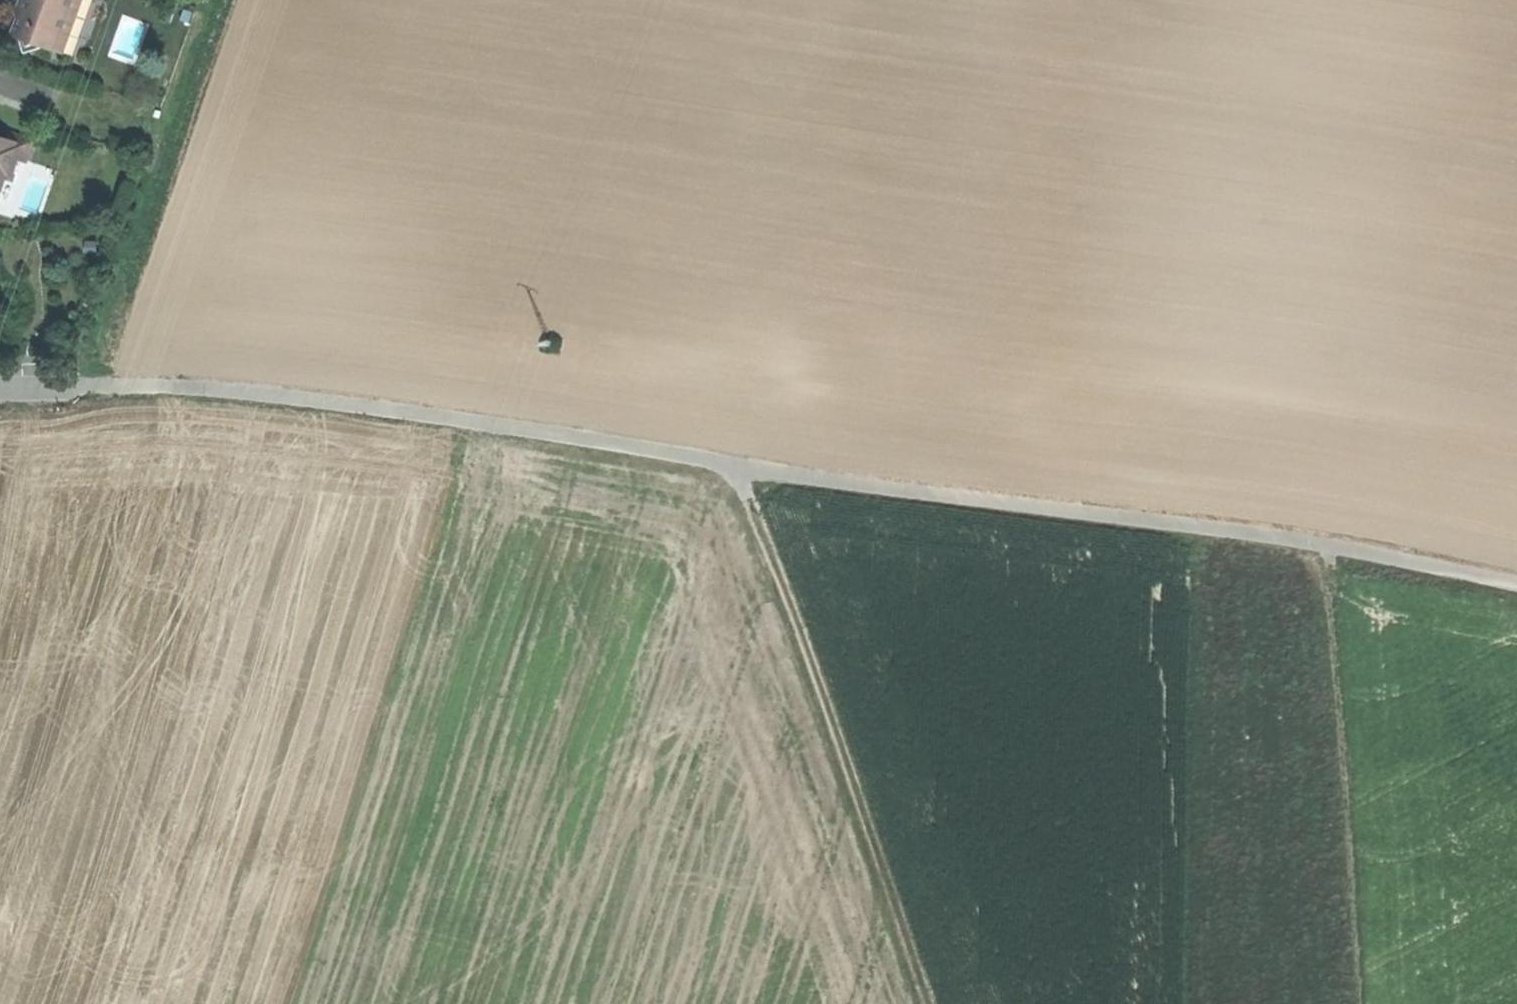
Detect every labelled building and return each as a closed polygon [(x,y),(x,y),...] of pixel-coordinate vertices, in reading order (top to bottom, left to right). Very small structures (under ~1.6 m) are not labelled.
[(39,43),(63,51),(82,0),(24,0),(24,1),(26,6),(29,14),(26,21),(22,19),(16,35),(28,39),(30,46),(39,43)] [(29,14),(26,6),(17,11),(22,19),(26,21),(29,14)] [(6,174),(13,177),(19,158),(25,139),(10,134),(9,140),(0,137),(0,191),(6,174)] [(31,141),(25,139),(19,158),(25,160),(31,141)]
